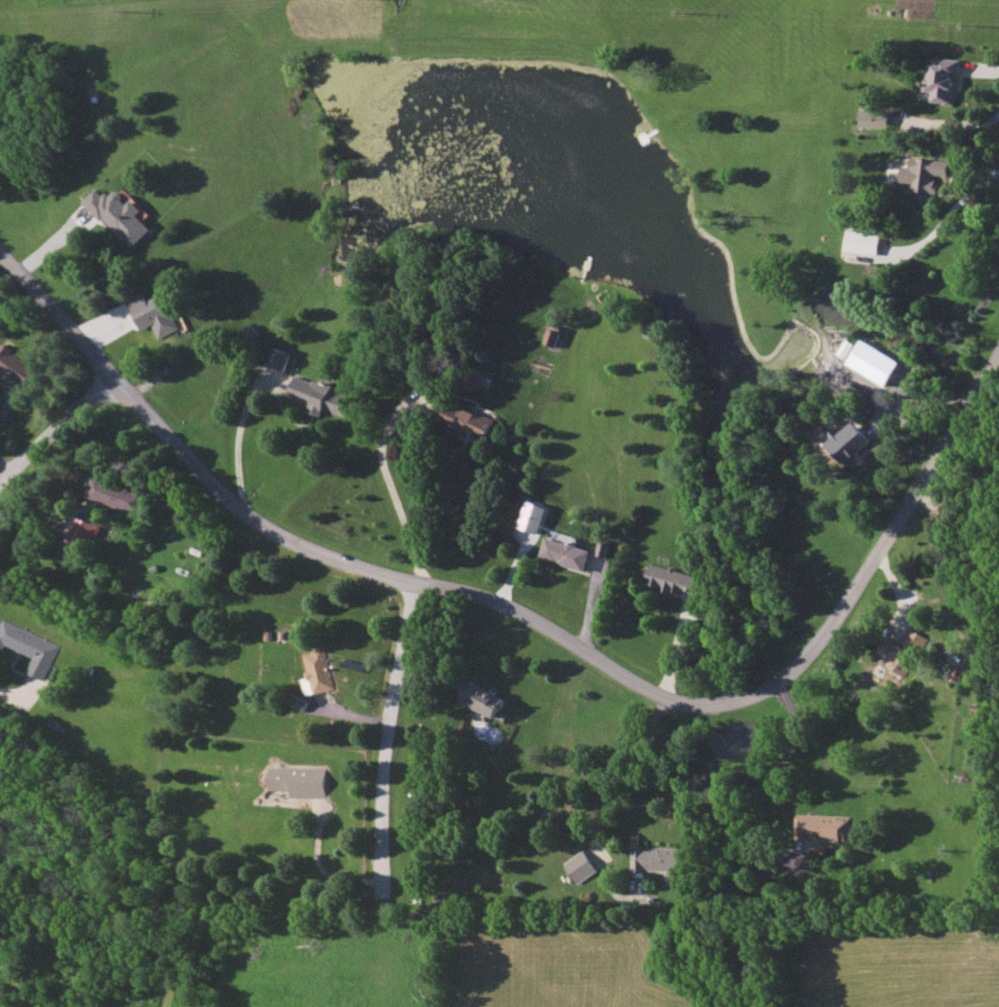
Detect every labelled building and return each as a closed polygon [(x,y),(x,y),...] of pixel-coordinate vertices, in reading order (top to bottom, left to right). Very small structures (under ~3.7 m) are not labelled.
[(931,102),(953,102),(955,75),(959,76),(960,59),(943,59),(943,64),(933,64),(932,71),(925,71),(924,91),(932,91),(931,102)] [(861,127),(889,128),(890,110),(862,109),(861,127)] [(950,160),(911,158),(911,167),(903,166),(902,182),(914,182),(914,192),(938,193),(938,175),(949,176),(950,160)] [(132,247),(150,228),(137,215),(142,209),(132,199),(129,203),(117,191),(110,198),(99,187),(85,202),(132,247)] [(846,250),(879,255),(883,235),(849,230),(846,250)] [(177,330),(162,293),(146,300),(143,292),(126,300),(138,330),(151,325),(157,338),(177,330)] [(545,343),(558,347),(563,332),(550,328),(545,343)] [(849,358),(858,343),(850,339),(842,353),(849,358)] [(902,362),(865,339),(850,363),(887,386),(902,362)] [(0,343),(0,370),(23,386),(35,367),(0,343)] [(286,370),(291,353),(274,347),(268,365),(286,370)] [(480,388),(486,373),(472,368),(466,384),(480,388)] [(289,395),(312,403),(309,412),(323,416),(325,409),(348,417),(354,397),(332,390),(334,387),(296,374),(289,395)] [(440,421),(485,439),(493,419),(448,401),(440,421)] [(848,429),(844,425),(834,434),(837,437),(829,444),(847,463),(874,439),(857,421),(848,429)] [(538,534),(548,509),(528,500),(517,526),(538,534)] [(99,525),(76,516),(66,543),(88,551),(99,525)] [(539,559),(586,569),(590,547),(544,537),(539,559)] [(610,542),(599,540),(596,556),(607,557),(610,542)] [(704,577),(651,563),(646,583),(699,597),(704,577)] [(5,620),(0,631),(0,647),(6,650),(8,645),(35,657),(28,673),(47,680),(62,644),(5,620)] [(887,636),(878,651),(890,659),(886,665),(905,677),(928,638),(911,627),(900,644),(887,636)] [(335,690),(327,648),(303,652),(308,678),(302,679),(306,695),(335,690)] [(506,697),(469,680),(459,701),(503,720),(505,715),(499,712),(506,697)] [(326,798),(326,768),(269,767),(269,790),(290,790),(289,797),(326,798)] [(850,841),(851,816),(797,814),(796,840),(850,841)] [(644,871),(683,871),(683,847),(631,847),(631,876),(644,876),(644,871)] [(597,870),(583,850),(563,863),(577,884),(597,870)]
